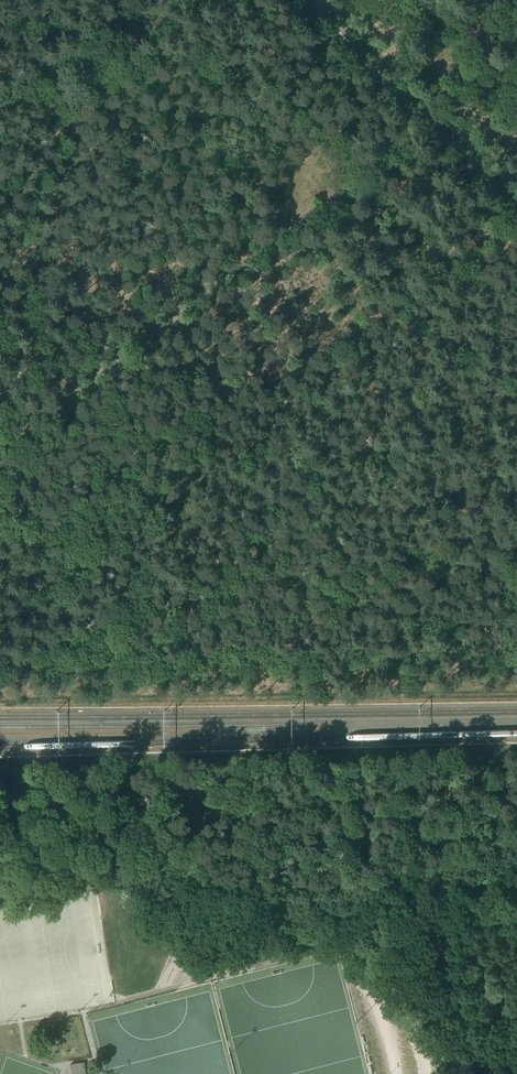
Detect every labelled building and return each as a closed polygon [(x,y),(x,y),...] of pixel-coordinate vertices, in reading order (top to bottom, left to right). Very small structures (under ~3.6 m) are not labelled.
[(69,1065),(71,1073),(72,1073),(85,1072),(83,1063),(69,1065)]
